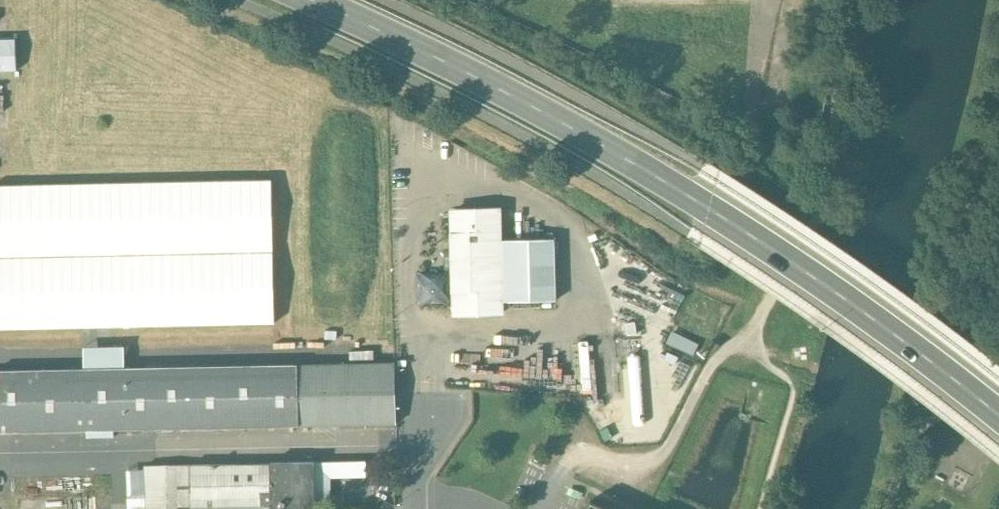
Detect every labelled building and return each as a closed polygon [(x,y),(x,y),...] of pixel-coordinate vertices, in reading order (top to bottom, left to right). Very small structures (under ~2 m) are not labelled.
[(273,328),(269,182),(0,190),(0,336),(273,328)] [(501,211),(451,212),(451,232),(452,273),(453,313),(503,312),(503,302),(556,300),(554,239),(501,240),(501,211)] [(394,363),(298,365),(299,425),(396,423),(394,363)] [(0,371),(0,431),(299,425),(298,365),(0,371)] [(137,461),(138,508),(327,508),(327,504),(327,497),(326,459),(137,461)]
